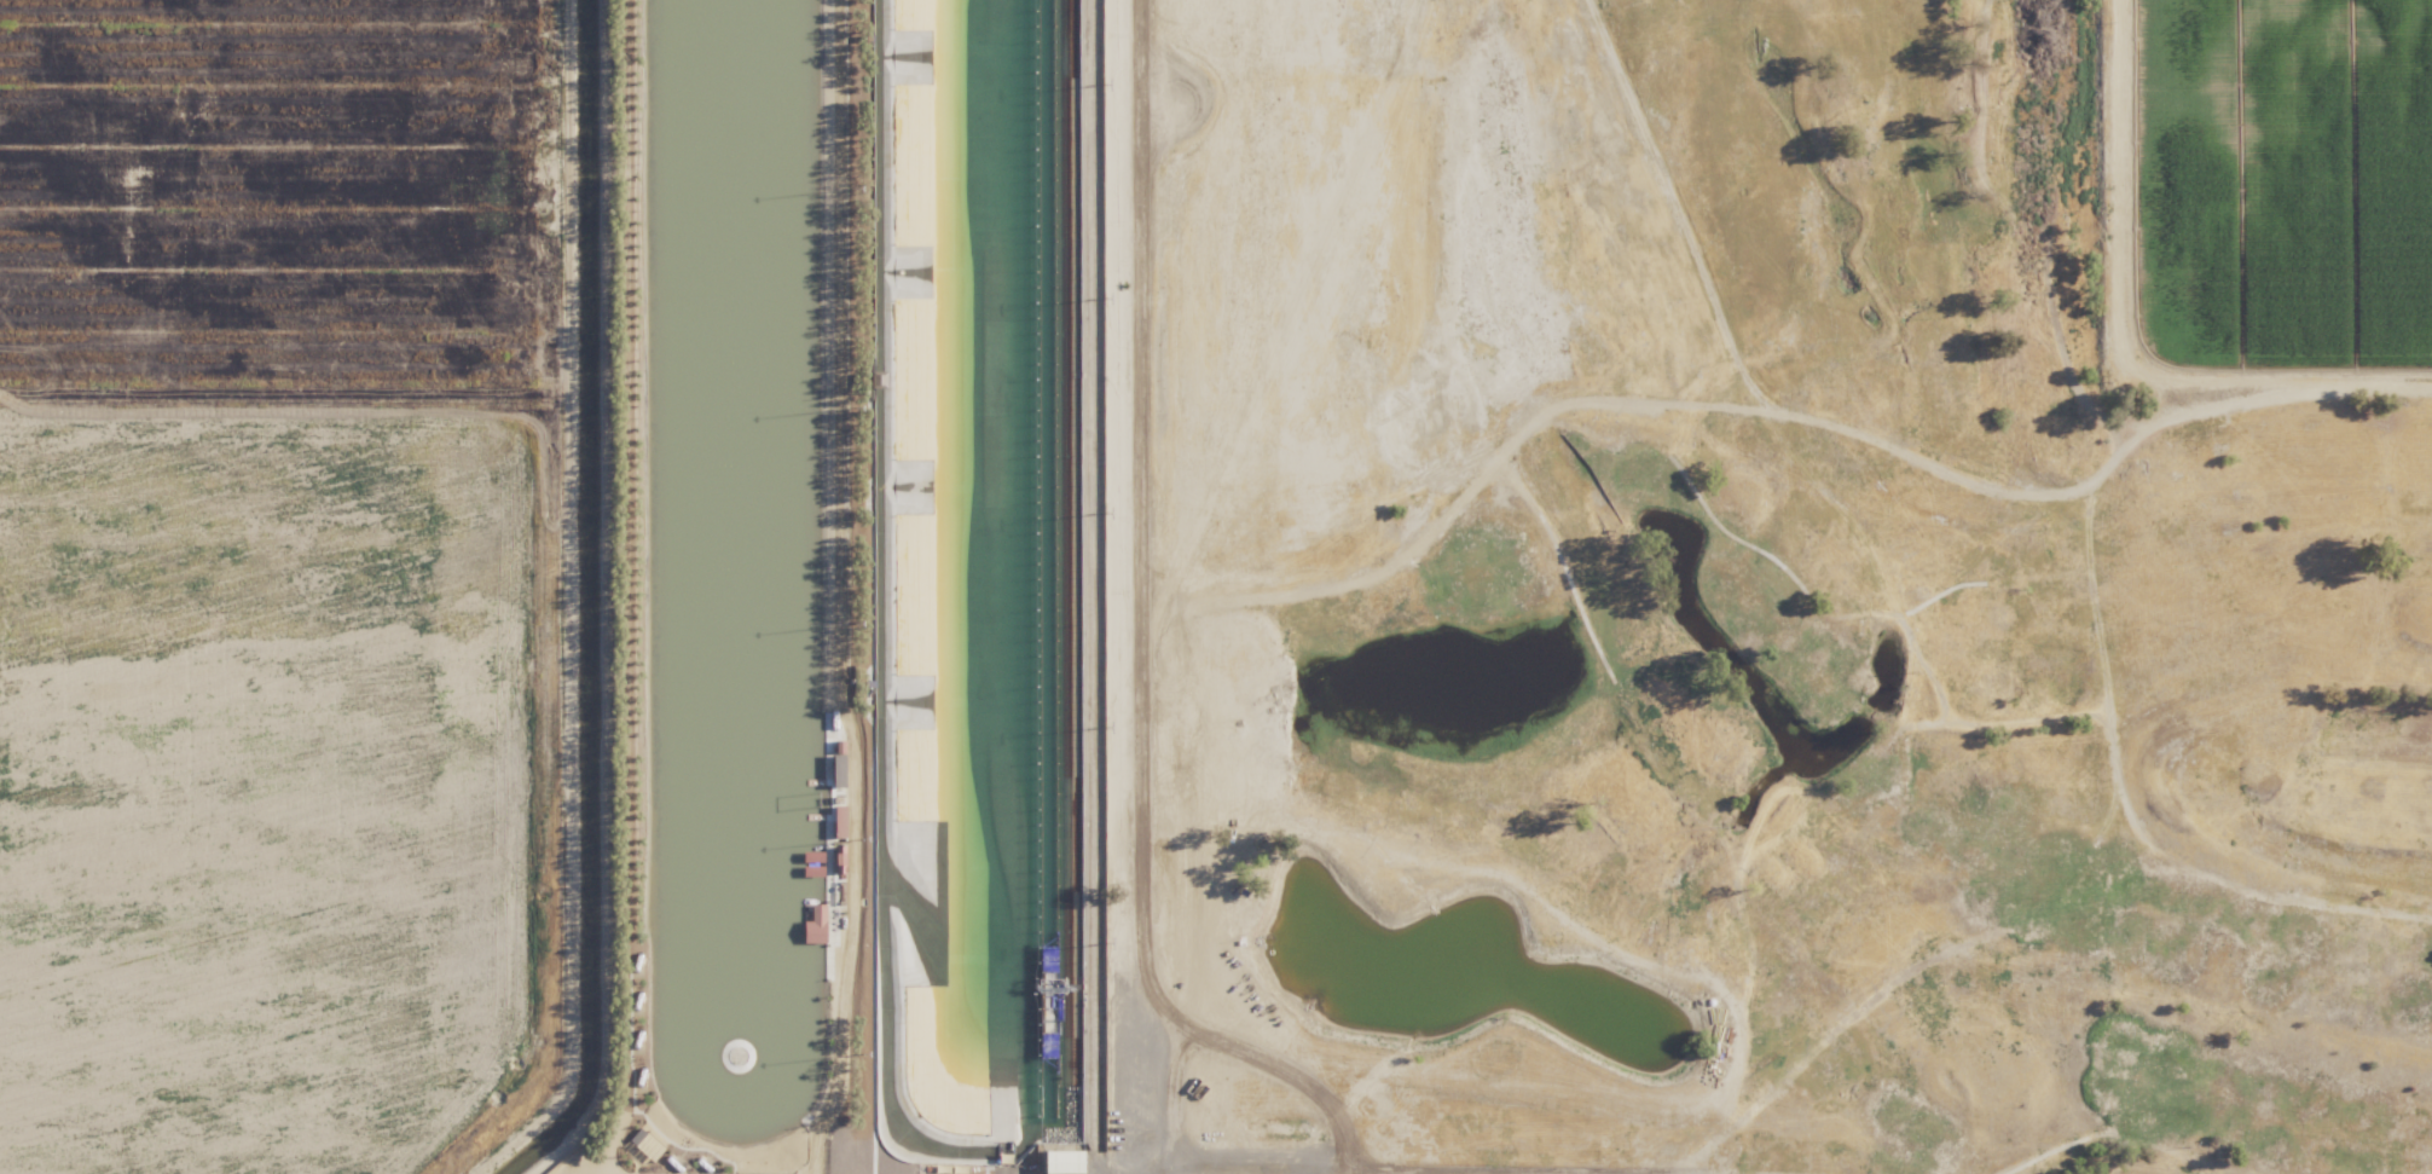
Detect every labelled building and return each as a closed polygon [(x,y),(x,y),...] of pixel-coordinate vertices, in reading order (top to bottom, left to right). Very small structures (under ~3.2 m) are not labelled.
[(824,903),(824,942),(801,942),(801,920),(810,920),(810,903),(824,903)] [(1076,1150),(1036,1150),(1037,1173),(1076,1173),(1076,1150)]
